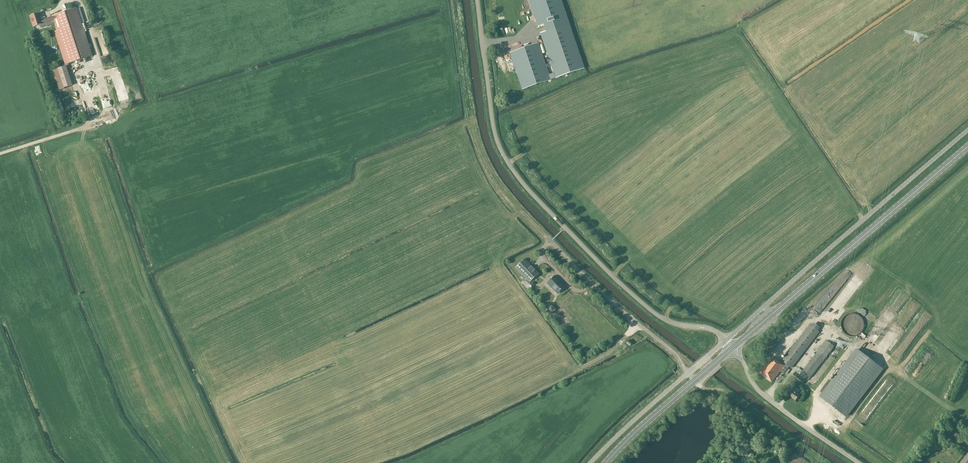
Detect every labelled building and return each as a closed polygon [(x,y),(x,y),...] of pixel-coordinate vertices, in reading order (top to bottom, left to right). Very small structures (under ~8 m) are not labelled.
[(549,30),(569,24),(561,0),(539,0),(549,30)] [(30,16),(33,26),(40,24),(41,28),(54,24),(67,64),(92,56),(77,8),(52,16),(52,17),(48,18),(40,21),(38,13),(30,16)] [(570,24),(540,34),(556,79),(585,69),(570,24)] [(550,80),(538,43),(510,53),(522,89),(550,80)] [(66,66),(53,70),(60,90),(73,86),(66,66)] [(114,116),(104,77),(96,79),(106,118),(114,116)] [(98,111),(89,78),(82,80),(91,113),(98,111)] [(515,267),(529,282),(538,273),(524,259),(515,267)] [(858,260),(851,266),(854,268),(860,262),(858,260)] [(555,276),(547,283),(558,294),(564,288),(559,282),(560,281),(555,276)] [(811,300),(805,307),(811,312),(817,305),(811,300)] [(854,314),(852,314),(851,314),(850,314),(848,314),(847,315),(846,316),(845,317),(843,318),(842,319),(842,321),(841,322),(841,324),(841,325),(841,327),(841,328),(842,330),(842,331),(843,332),(843,333),(844,334),(846,335),(847,336),(848,336),(850,337),(851,337),(853,337),(855,337),(856,336),(858,336),(859,335),(860,334),(861,333),(862,332),(863,331),(863,330),(864,328),(864,327),(864,325),(864,324),(864,322),(863,321),(862,319),(861,318),(860,317),(859,316),(858,315),(856,314),(855,314),(854,314)] [(814,323),(811,326),(809,325),(782,361),(781,363),(776,359),(775,359),(772,357),(760,373),(772,382),(780,371),(782,373),(786,368),(787,365),(791,368),(819,332),(818,330),(820,328),(814,323)] [(763,349),(770,354),(780,341),(774,336),(763,349)] [(813,358),(802,371),(798,368),(796,372),(799,374),(808,381),(834,346),(826,340),(815,354),(813,353),(811,356),(813,358)] [(895,349),(902,355),(907,349),(900,343),(895,349)] [(857,349),(820,397),(845,416),(882,369),(857,349)] [(775,381),(779,384),(783,378),(780,375),(775,381)] [(798,390),(796,388),(794,391),(789,396),(795,400),(799,395),(797,393),(798,390)] [(958,462),(967,462),(967,452),(958,462)]
